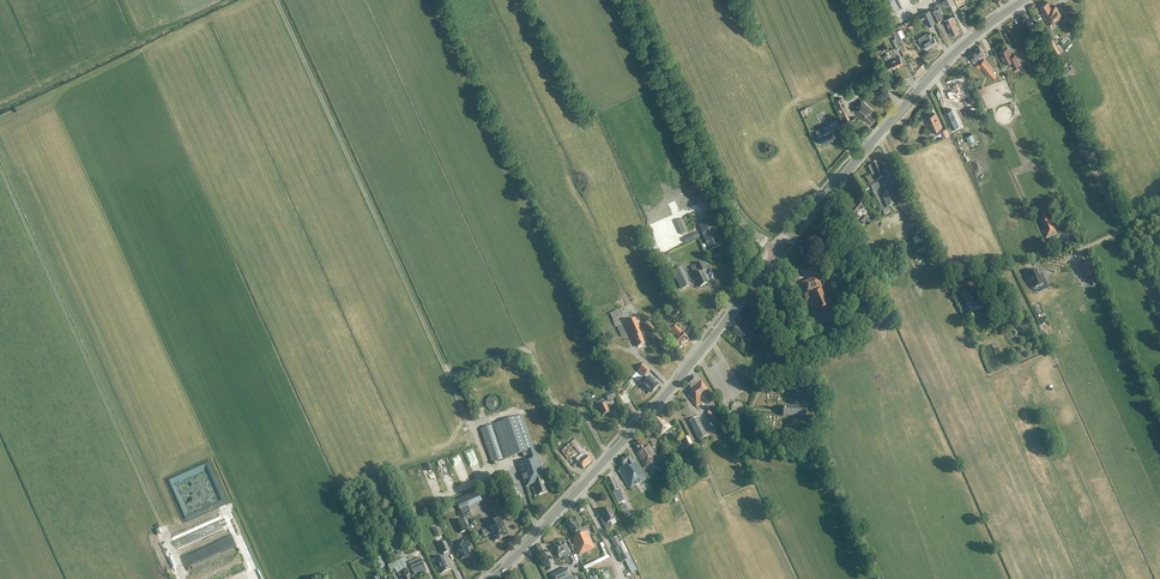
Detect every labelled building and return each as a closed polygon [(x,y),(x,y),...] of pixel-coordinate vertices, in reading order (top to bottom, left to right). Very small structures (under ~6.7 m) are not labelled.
[(1051,9),(1047,2),(1039,6),(1043,13),(1042,14),(1049,26),(1063,19),(1056,6),(1051,9)] [(939,8),(932,12),(931,12),(936,22),(944,19),(939,8)] [(935,24),(931,14),(929,11),(917,16),(920,21),(924,19),(927,27),(935,24)] [(945,20),(951,35),(958,32),(952,17),(945,20)] [(890,28),(899,23),(896,18),(887,23),(890,28)] [(902,39),(905,38),(901,30),(894,33),(897,41),(900,40),(900,42),(903,41),(902,39)] [(922,43),(926,50),(937,43),(933,37),(932,37),(930,33),(928,35),(927,33),(918,38),(921,44),(922,43)] [(1060,53),(1052,37),(1047,40),(1056,55),(1060,53)] [(974,63),(985,54),(979,47),(968,56),(974,63)] [(1013,68),(1020,65),(1015,55),(1011,56),(1007,48),(999,52),(1005,64),(1010,61),(1013,68)] [(896,58),(894,52),(893,49),(889,51),(896,66),(902,63),(899,57),(896,58)] [(885,52),(886,55),(884,56),(889,69),(896,66),(889,51),(885,52)] [(993,71),(983,60),(978,64),(988,75),(993,71)] [(966,94),(960,81),(952,85),(954,89),(952,90),(952,89),(946,91),(950,99),(957,96),(958,98),(966,94)] [(839,109),(845,107),(845,106),(841,98),(835,101),(839,109)] [(861,100),(852,110),(863,120),(865,119),(869,123),(874,118),(869,114),(872,111),(861,100)] [(850,119),(846,110),(841,112),(845,121),(850,119)] [(941,127),(935,114),(926,118),(928,122),(927,123),(928,126),(929,126),(932,131),(941,127)] [(840,129),(835,120),(822,126),(824,131),(816,134),(822,145),(835,138),(832,132),(840,129)] [(949,135),(946,129),(939,132),(942,138),(949,135)] [(877,163),(868,167),(872,175),(874,175),(876,181),(885,177),(882,171),(881,172),(877,163)] [(892,177),(888,168),(882,171),(887,180),(892,177)] [(890,190),(882,193),(877,183),(870,186),(884,215),(889,212),(887,207),(896,203),(890,190)] [(891,189),(902,211),(909,208),(898,186),(891,189)] [(858,204),(853,209),(861,216),(862,215),(860,213),(864,209),(858,204)] [(861,216),(853,210),(849,215),(854,220),(858,216),(860,217),(861,216)] [(1050,223),(1048,217),(1041,220),(1043,226),(1041,227),(1046,238),(1056,234),(1053,226),(1052,227),(1051,223),(1050,223)] [(688,232),(683,219),(676,222),(681,235),(688,232)] [(720,246),(711,223),(700,228),(709,250),(720,246)] [(916,248),(925,244),(921,233),(911,237),(916,248)] [(656,254),(662,252),(654,234),(649,236),(656,254)] [(692,235),(683,239),(685,243),(686,244),(694,240),(692,235)] [(658,259),(660,264),(671,259),(668,254),(658,259)] [(706,271),(702,263),(696,266),(700,273),(694,276),(700,287),(708,283),(703,272),(706,271)] [(1088,263),(1082,266),(1087,278),(1094,275),(1088,263)] [(690,286),(681,267),(673,271),(682,290),(690,286)] [(1048,286),(1042,273),(1039,275),(1037,269),(1026,274),(1033,290),(1035,290),(1036,292),(1048,286)] [(997,282),(994,273),(987,275),(991,284),(997,282)] [(817,277),(802,284),(807,294),(808,293),(810,298),(808,299),(817,318),(833,310),(822,286),(821,287),(817,277)] [(990,286),(992,293),(1000,289),(997,283),(990,286)] [(978,297),(973,287),(960,294),(968,313),(982,307),(978,297)] [(675,316),(679,313),(674,305),(669,309),(670,310),(669,311),(671,314),(672,312),(675,316)] [(775,314),(768,307),(765,310),(771,318),(775,314)] [(617,311),(615,312),(610,314),(613,321),(620,317),(617,311)] [(636,318),(626,323),(633,339),(634,338),(638,347),(645,344),(643,340),(641,335),(643,334),(636,318)] [(675,325),(669,331),(674,336),(670,339),(673,341),(672,341),(679,349),(689,340),(675,325)] [(737,326),(732,332),(745,341),(749,335),(737,326)] [(761,338),(754,332),(751,336),(758,341),(761,338)] [(607,345),(599,348),(608,368),(613,366),(607,350),(609,349),(607,345)] [(638,371),(645,376),(650,370),(644,364),(638,371)] [(645,377),(639,383),(650,394),(658,385),(649,377),(647,379),(645,377)] [(693,377),(685,383),(690,390),(691,389),(693,393),(688,396),(696,407),(712,395),(701,381),(698,383),(693,377)] [(605,396),(608,401),(616,397),(613,392),(605,396)] [(493,412),(494,412),(495,412),(497,412),(498,411),(499,410),(500,409),(501,408),(502,406),(502,404),(502,403),(502,402),(501,400),(500,399),(500,398),(498,397),(497,397),(495,396),(494,396),(492,396),(491,397),(489,397),(488,398),(487,399),(487,401),(486,402),(486,403),(486,405),(486,406),(487,408),(488,409),(489,410),(490,411),(491,412),(493,412)] [(604,400),(599,402),(597,404),(603,416),(610,413),(604,400)] [(783,407),(783,416),(803,418),(804,417),(806,416),(806,415),(806,411),(804,408),(803,408),(783,407)] [(709,420),(713,417),(716,421),(719,418),(714,411),(706,417),(709,420)] [(493,425),(505,459),(522,454),(523,458),(528,456),(530,461),(518,465),(526,487),(534,484),(538,495),(548,492),(534,450),(522,415),(493,425)] [(666,423),(660,417),(652,424),(657,430),(656,431),(660,436),(671,427),(667,422),(666,423)] [(697,418),(689,422),(699,441),(708,437),(697,418)] [(492,425),(488,427),(480,429),(492,464),(504,460),(492,425)] [(689,437),(682,440),(685,447),(687,450),(688,449),(693,447),(691,443),(689,437)] [(588,455),(575,439),(561,451),(574,467),(578,463),(583,469),(591,461),(587,456),(588,455)] [(649,446),(644,449),(639,441),(633,444),(636,448),(634,449),(637,453),(636,454),(645,469),(658,460),(649,446)] [(633,461),(629,455),(619,461),(623,467),(617,471),(630,490),(647,479),(635,460),(633,461)] [(449,458),(441,461),(446,472),(454,468),(449,458)] [(441,484),(432,463),(427,465),(436,486),(441,484)] [(507,472),(515,494),(523,491),(514,469),(507,472)] [(421,471),(413,474),(416,482),(424,479),(421,471)] [(616,490),(611,477),(607,479),(613,492),(616,490)] [(477,491),(456,501),(460,510),(481,500),(477,491)] [(619,507),(624,518),(631,515),(627,507),(625,504),(619,507)] [(601,513),(604,518),(601,520),(606,530),(612,528),(611,527),(612,527),(612,526),(610,522),(615,520),(610,509),(601,513)] [(491,534),(492,534),(496,541),(509,535),(505,527),(506,527),(500,515),(486,522),(491,534)] [(580,530),(571,519),(566,524),(574,534),(580,530)] [(454,522),(460,534),(466,531),(460,520),(454,522)] [(443,535),(440,527),(433,530),(437,538),(443,535)] [(572,538),(579,555),(594,548),(587,532),(572,538)] [(614,549),(618,557),(619,559),(626,555),(617,537),(611,541),(615,549),(614,549)] [(467,548),(471,546),(467,538),(461,541),(462,544),(455,547),(461,560),(470,556),(467,548)] [(443,554),(450,551),(446,542),(439,545),(443,554)] [(570,553),(565,542),(554,548),(560,558),(562,557),(566,564),(568,565),(570,564),(572,566),(576,564),(570,553)] [(211,574),(238,565),(235,557),(208,566),(211,574)] [(436,561),(438,564),(435,565),(435,566),(436,570),(438,570),(440,569),(442,573),(451,569),(447,562),(448,562),(446,557),(436,561)] [(403,558),(388,565),(390,571),(395,569),(397,574),(408,569),(403,558)] [(586,567),(600,562),(599,558),(585,563),(586,567)] [(412,561),(409,563),(410,565),(412,571),(424,565),(421,560),(413,563),(413,561),(412,561)] [(552,578),(573,578),(568,569),(551,577),(552,578)] [(191,575),(193,578),(201,578),(205,577),(201,570),(191,575)]
